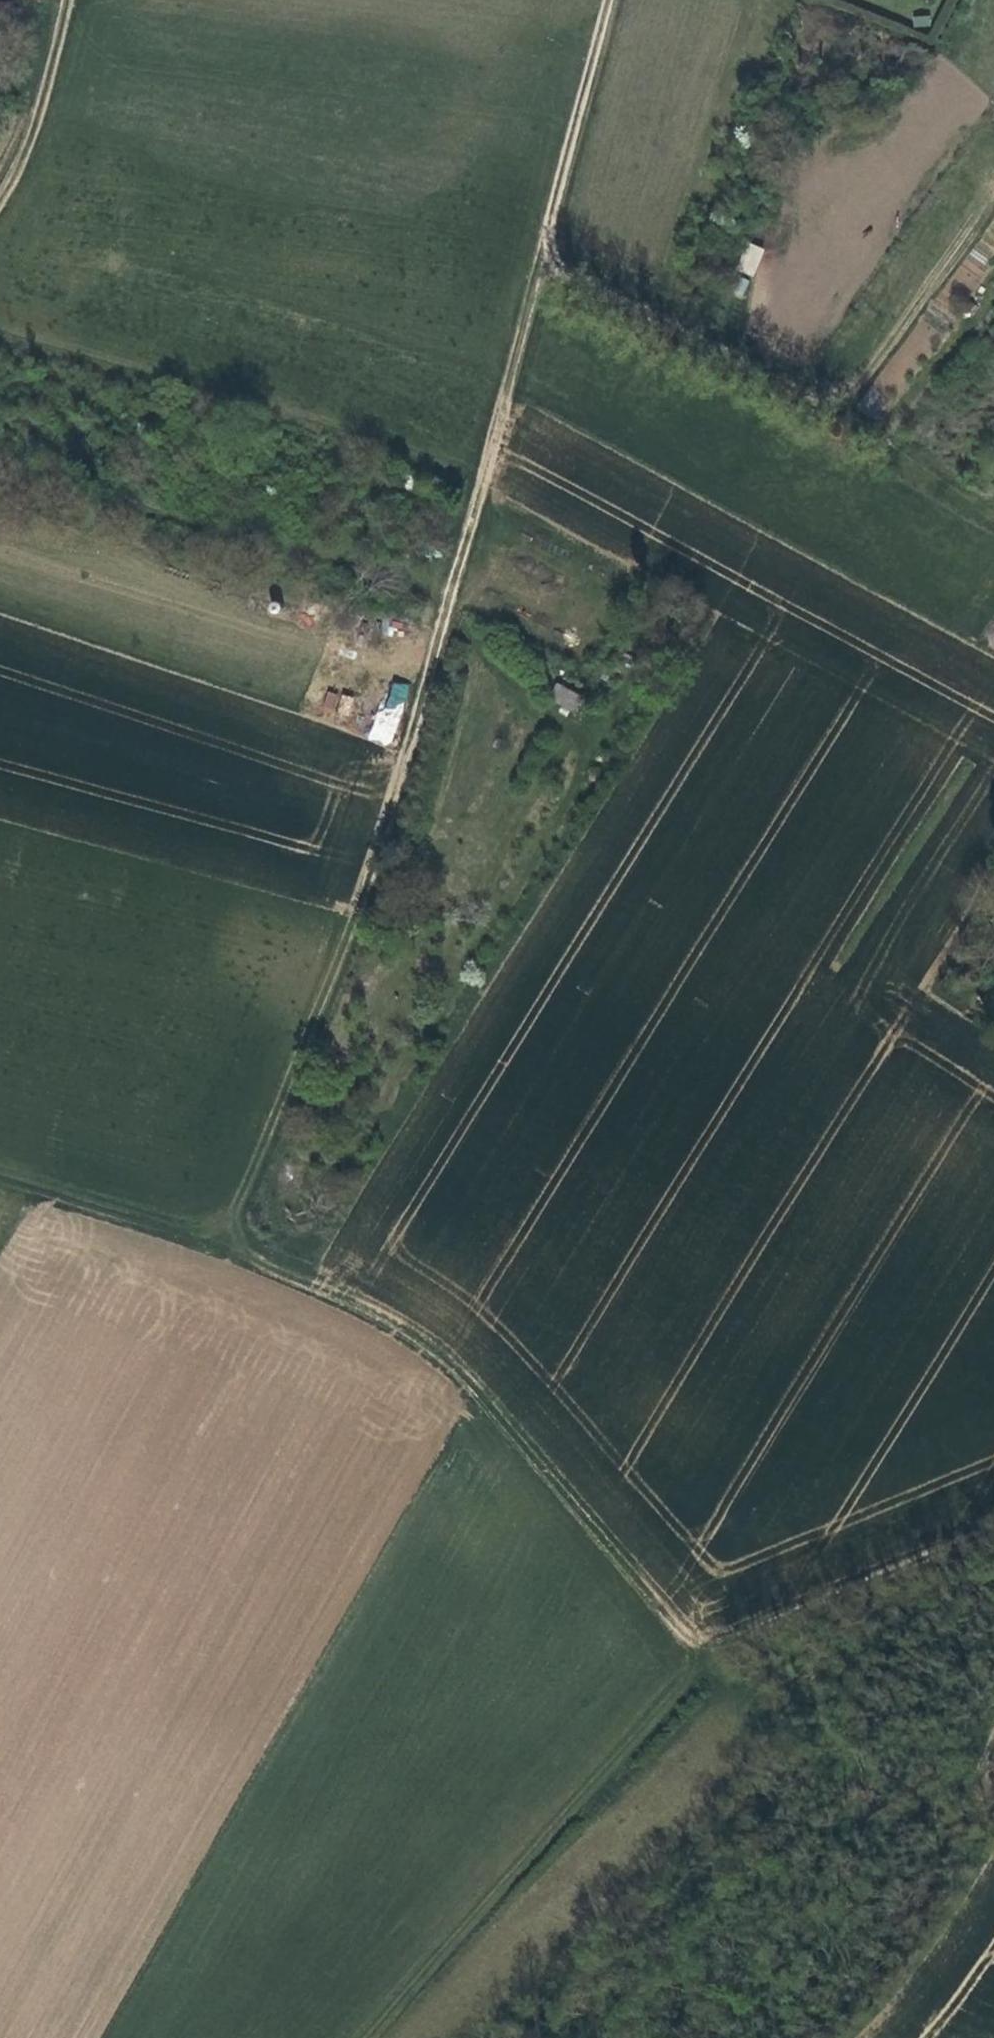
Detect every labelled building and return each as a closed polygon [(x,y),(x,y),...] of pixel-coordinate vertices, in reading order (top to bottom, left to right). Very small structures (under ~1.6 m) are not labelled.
[(748,242),(737,270),(753,276),(764,249),(748,242)] [(557,684),(550,703),(575,712),(582,693),(557,684)]
